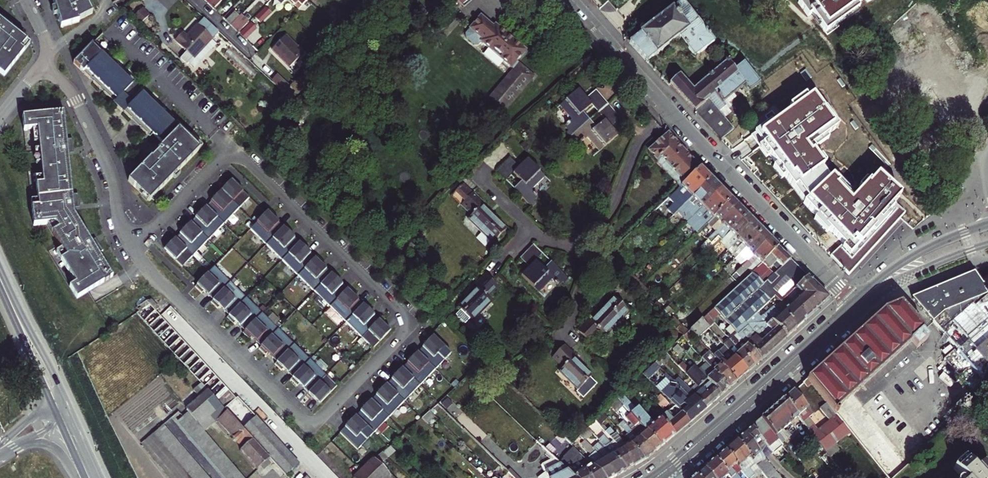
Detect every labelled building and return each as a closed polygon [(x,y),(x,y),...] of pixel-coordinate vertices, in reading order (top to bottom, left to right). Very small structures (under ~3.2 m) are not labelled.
[(61,28),(79,22),(79,20),(92,14),(86,0),(53,0),(61,28)] [(208,3),(214,9),(223,0),(212,0),(208,3)] [(433,9),(436,13),(451,0),(455,5),(458,2),(464,8),(473,0),(444,0),(433,9)] [(806,2),(794,10),(804,24),(808,22),(821,41),(855,18),(852,14),(861,8),(863,12),(880,0),(882,2),(885,0),(804,0),(806,2)] [(410,13),(401,1),(394,7),(404,18),(410,13)] [(672,47),(682,48),(685,46),(695,58),(715,42),(683,2),(630,42),(648,61),(670,44),(672,47)] [(433,9),(428,3),(413,16),(418,22),(433,9)] [(149,15),(142,8),(132,18),(140,25),(149,15)] [(267,8),(256,19),(261,23),(272,12),(267,8)] [(236,11),(226,21),(231,26),(241,16),(236,11)] [(4,77),(24,52),(21,49),(27,42),(9,27),(13,23),(2,15),(0,17),(0,74),(4,77)] [(231,26),(240,33),(249,24),(241,16),(231,26)] [(479,46),(481,43),(511,69),(517,62),(526,52),(496,26),(494,28),(481,17),(466,34),(467,40),(475,46),(479,46)] [(187,51),(180,57),(193,69),(208,53),(203,48),(209,41),(218,32),(204,19),(190,36),(186,31),(176,40),(187,51)] [(253,23),(252,23),(242,34),(247,39),(258,29),(256,27),(253,23)] [(356,29),(353,25),(343,34),(346,38),(356,29)] [(304,55),(287,37),(273,51),(290,69),(304,55)] [(208,53),(214,46),(209,41),(203,48),(208,53)] [(142,88),(94,42),(74,63),(114,102),(113,103),(121,111),(122,110),(142,88)] [(681,75),(671,84),(723,140),(735,128),(727,119),(732,113),(724,105),(745,85),(749,91),(761,83),(745,62),(735,69),(731,64),(732,63),(732,62),(732,61),(732,59),(731,58),(730,57),(729,57),(727,57),(726,58),(725,59),(724,60),(724,61),(725,62),(725,63),(714,73),(712,71),(707,75),(709,77),(695,90),(681,75)] [(505,111),(534,77),(517,62),(511,69),(513,70),(490,98),(505,111)] [(278,75),(271,81),(279,89),(286,83),(278,75)] [(311,83),(303,76),(291,86),(299,94),(311,83)] [(290,87),(286,83),(279,89),(283,93),(290,87)] [(124,112),(145,91),(142,88),(122,110),(124,112)] [(579,90),(560,106),(572,120),(564,127),(568,132),(567,133),(570,138),(584,125),(590,121),(583,113),(592,105),(602,97),(596,90),(586,98),(579,90)] [(185,129),(145,91),(124,112),(147,135),(150,132),(165,146),(182,132),(185,129)] [(592,105),(599,113),(608,105),(602,97),(592,105)] [(599,113),(605,120),(614,112),(608,105),(599,113)] [(816,118),(804,105),(800,108),(798,105),(775,126),(751,146),(768,166),(770,164),(778,173),(776,175),(785,186),(788,184),(809,208),(823,221),(820,224),(828,232),(831,230),(844,244),(831,255),(849,275),(906,213),(895,203),(901,196),(878,175),(871,183),(870,182),(869,182),(866,180),(859,188),(862,190),(853,200),(847,194),(850,191),(836,178),(834,181),(820,169),(822,166),(817,161),(814,163),(804,154),(807,151),(810,154),(823,145),(820,142),(833,133),(817,116),(816,118)] [(69,287),(77,299),(113,277),(98,254),(103,251),(96,239),(91,242),(75,215),(74,208),(80,208),(78,197),(73,198),(68,154),(74,153),(72,139),(67,139),(64,112),(22,116),(34,226),(54,223),(57,229),(52,232),(67,257),(61,260),(68,272),(74,269),(81,280),(69,287)] [(587,138),(599,152),(618,136),(611,127),(620,119),(614,112),(605,120),(596,128),(590,121),(584,125),(570,138),(574,141),(576,140),(580,144),(587,138)] [(128,181),(149,201),(203,146),(187,132),(184,135),(182,132),(165,146),(152,158),(151,158),(128,181)] [(685,183),(699,169),(668,135),(649,152),(656,160),(660,157),(685,183)] [(660,157),(656,160),(681,187),(685,183),(660,157)] [(544,178),(527,160),(518,168),(510,159),(504,165),(513,174),(521,183),(514,190),(531,208),(535,204),(533,201),(537,197),(531,190),(544,178)] [(504,165),(496,172),(505,182),(513,174),(504,165)] [(681,187),(692,198),(710,181),(699,169),(685,183),(681,187)] [(250,197),(232,181),(227,186),(228,188),(224,193),(220,189),(213,195),(217,199),(213,203),(211,202),(207,207),(204,205),(198,211),(202,215),(198,219),(196,217),(191,223),(189,221),(182,227),(186,231),(182,236),(181,234),(170,245),(172,247),(166,252),(182,267),(250,197)] [(678,212),(688,223),(721,191),(710,181),(692,198),(678,212)] [(681,187),(675,192),(681,198),(668,211),(673,216),(678,212),(692,198),(681,187)] [(721,191),(688,223),(698,233),(710,221),(731,202),(721,191)] [(506,230),(482,207),(485,205),(473,194),(462,205),(473,215),(469,220),(493,243),(506,230)] [(731,202),(710,221),(716,228),(714,230),(716,231),(739,210),(731,202)] [(276,216),(269,210),(250,230),(373,347),(389,331),(384,326),(385,324),(374,314),(373,315),(369,312),(372,308),(366,301),(364,303),(358,299),(357,300),(353,296),(356,292),(350,286),(347,288),(342,283),(341,285),(337,281),(340,277),(334,271),(332,273),(326,268),(325,270),(321,266),(324,262),(318,256),(315,258),(310,253),(309,254),(305,250),(308,247),(302,240),(300,243),(294,238),(293,239),(289,235),(292,231),(286,225),(283,227),(278,222),(276,224),(272,220),(276,216)] [(739,210),(716,231),(714,233),(722,241),(746,217),(739,210)] [(746,217),(722,241),(720,243),(728,251),(729,249),(754,226),(746,217)] [(754,226),(729,249),(737,257),(739,255),(762,233),(754,226)] [(762,233),(739,255),(747,264),(770,242),(762,233)] [(751,267),(754,271),(777,249),(770,242),(747,264),(737,273),(741,277),(751,267)] [(526,250),(535,259),(541,252),(533,243),(526,250)] [(769,278),(765,274),(776,263),(782,269),(790,261),(777,249),(754,271),(751,274),(761,285),(765,281),(769,278)] [(551,260),(543,268),(535,259),(526,250),(519,257),(530,268),(521,277),(536,292),(550,278),(557,285),(562,280),(563,282),(568,277),(551,260)] [(720,315),(725,321),(758,291),(768,302),(770,300),(775,296),(781,302),(786,297),(807,278),(790,261),(782,269),(774,276),(777,278),(769,285),(765,281),(761,285),(751,274),(714,309),(720,315)] [(338,384),(214,267),(195,287),(201,293),(205,290),(209,293),(208,295),(213,300),(211,302),(217,309),(221,305),(225,308),(224,310),(229,315),(227,317),(233,324),(237,320),(241,324),(240,326),(245,331),(243,333),(249,339),(253,335),(258,339),(256,341),(261,346),(259,348),(265,354),(269,350),(273,354),(272,356),(277,361),(275,363),(282,370),(285,366),(290,370),(288,371),(293,376),(291,379),(298,385),(301,381),(305,385),(304,386),(315,397),(317,395),(322,401),(338,384)] [(987,364),(987,293),(974,274),(912,299),(959,354),(972,369),(982,381),(987,364)] [(475,287),(477,289),(459,308),(462,310),(456,316),(465,324),(471,319),(473,321),(491,302),(487,298),(497,287),(491,281),(485,276),(475,287)] [(786,297),(807,320),(829,300),(807,278),(786,297)] [(636,291),(644,299),(646,297),(638,289),(636,291)] [(758,291),(725,321),(738,334),(748,325),(746,323),(756,313),(768,302),(758,291)] [(644,299),(652,308),(656,305),(647,296),(646,297),(644,299)] [(796,329),(807,320),(786,297),(781,302),(775,296),(770,300),(775,305),(796,329)] [(615,298),(591,322),(589,320),(578,331),(589,343),(600,332),(604,335),(628,312),(615,298)] [(160,316),(154,311),(157,308),(151,301),(146,302),(136,308),(138,311),(136,313),(149,326),(160,316)] [(862,387),(911,343),(916,349),(927,340),(921,333),(924,331),(900,303),(883,310),(807,379),(827,403),(850,432),(887,477),(893,477),(909,464),(904,457),(863,406),(854,395),(862,387)] [(760,318),(756,313),(746,323),(748,325),(749,324),(769,324),(772,321),(787,337),(796,329),(775,305),(760,318)] [(707,316),(712,322),(720,315),(714,309),(707,316)] [(664,311),(660,315),(668,323),(671,319),(664,311)] [(237,399),(160,316),(149,326),(207,391),(211,395),(218,403),(224,409),(234,401),(237,399)] [(707,316),(701,321),(709,330),(715,325),(712,322),(707,316)] [(668,323),(676,331),(681,326),(673,318),(671,319),(668,323)] [(695,337),(698,340),(709,330),(701,321),(690,332),(695,337)] [(748,325),(738,334),(742,339),(748,345),(761,360),(787,337),(772,321),(769,324),(749,324),(748,325)] [(683,338),(688,334),(681,326),(676,331),(683,338)] [(690,332),(688,334),(683,338),(683,339),(688,344),(695,337),(690,332)] [(451,354),(431,334),(424,341),(428,344),(424,349),(422,348),(417,353),(415,350),(409,357),(412,360),(408,365),(407,364),(402,369),(400,367),(393,373),(397,376),(393,381),(391,380),(387,385),(384,383),(378,389),(382,393),(377,397),(376,396),(371,401),(369,399),(362,405),(366,409),(362,413),(361,412),(356,417),(354,415),(347,422),(351,425),(347,429),(345,428),(340,434),(358,451),(451,354)] [(729,340),(730,341),(754,367),(761,360),(748,345),(742,339),(737,344),(732,338),(729,340)] [(683,339),(677,344),(666,354),(669,357),(680,346),(682,348),(688,344),(683,339)] [(724,346),(734,358),(747,372),(754,367),(730,341),(724,346)] [(702,345),(717,361),(736,383),(747,372),(734,358),(731,360),(726,354),(721,359),(706,342),(702,345)] [(862,387),(867,393),(916,349),(911,343),(862,387)] [(564,346),(553,357),(564,368),(560,372),(578,390),(591,377),(573,359),(575,357),(564,346)] [(972,369),(959,354),(958,355),(955,353),(949,358),(964,376),(972,369)] [(666,354),(656,363),(660,367),(662,365),(662,366),(670,358),(669,357),(666,354)] [(736,383),(717,361),(709,368),(712,370),(729,389),(736,383)] [(704,377),(698,371),(689,379),(695,385),(699,389),(700,388),(708,381),(710,383),(721,396),(729,389),(712,370),(704,377)] [(690,400),(693,397),(705,410),(714,402),(702,390),(700,388),(699,389),(695,385),(689,391),(678,378),(674,382),(690,400)] [(675,398),(682,406),(678,409),(682,413),(690,422),(705,410),(693,397),(690,400),(674,382),(673,381),(669,385),(678,396),(675,398)] [(710,383),(702,390),(714,402),(721,396),(710,383)] [(207,391),(186,411),(188,413),(197,423),(218,403),(211,395),(207,391)] [(829,422),(817,431),(808,419),(813,415),(794,391),(783,400),(797,417),(825,452),(850,432),(827,403),(819,409),(829,422)] [(882,391),(863,406),(904,457),(923,441),(882,391)] [(624,406),(631,415),(660,447),(670,439),(674,436),(660,419),(653,425),(639,408),(635,411),(622,395),(617,399),(624,406)] [(617,399),(610,406),(615,411),(616,413),(624,406),(617,399)] [(774,436),(797,417),(783,400),(761,420),(774,436)] [(254,419),(242,405),(240,407),(234,401),(224,409),(226,412),(243,430),(254,419)] [(664,408),(668,412),(670,411),(676,406),(671,402),(664,408)] [(959,416),(961,417),(964,416),(966,415),(967,413),(968,410),(967,408),(966,406),(964,404),(961,404),(959,404),(957,406),(955,408),(955,410),(955,413),(957,415),(959,416)] [(603,414),(607,419),(615,411),(610,406),(603,414)] [(660,419),(674,436),(690,422),(682,413),(676,418),(670,411),(668,412),(660,419)] [(258,471),(271,460),(243,430),(226,412),(217,420),(243,448),(240,452),(258,471)] [(213,442),(197,423),(188,413),(179,421),(227,477),(244,477),(213,442)] [(599,425),(601,427),(608,420),(607,419),(603,414),(596,421),(599,425)] [(660,447),(631,415),(626,419),(634,428),(631,430),(633,433),(635,435),(638,438),(652,454),(660,447)] [(299,465),(256,418),(254,419),(243,430),(271,460),(286,477),(299,465)] [(778,441),(774,436),(761,420),(736,441),(760,470),(766,477),(777,477),(763,461),(771,454),(773,455),(775,453),(774,451),(771,447),(778,441)] [(596,421),(588,430),(591,433),(599,425),(596,421)] [(163,426),(153,435),(190,477),(207,477),(163,426)] [(580,438),(585,443),(593,436),(591,433),(588,430),(580,438)] [(605,432),(620,449),(634,466),(644,460),(630,444),(624,447),(616,435),(615,436),(611,430),(605,432)] [(400,440),(405,445),(413,438),(408,433),(400,440)] [(172,477),(190,477),(153,435),(143,443),(172,477)] [(616,452),(602,437),(598,441),(601,444),(625,471),(634,466),(620,449),(616,452)] [(602,477),(613,477),(616,476),(593,451),(585,443),(580,438),(576,442),(590,457),(585,460),(602,477)] [(638,438),(630,444),(644,460),(646,459),(652,454),(638,438)] [(736,441),(725,451),(742,473),(746,477),(750,477),(754,475),(760,470),(736,441)] [(771,447),(774,451),(781,445),(778,441),(771,447)] [(601,444),(593,451),(616,476),(625,471),(601,444)] [(580,456),(573,448),(557,463),(568,474),(572,477),(589,477),(584,470),(575,461),(580,456)] [(716,458),(729,474),(732,477),(739,477),(737,476),(742,473),(725,451),(716,458)] [(826,454),(822,457),(830,467),(834,464),(826,454)] [(368,464),(374,459),(370,455),(364,460),(368,464)] [(585,460),(580,456),(575,461),(584,470),(589,477),(602,477),(585,460)] [(705,468),(712,477),(724,477),(729,474),(716,458),(705,468)] [(557,463),(553,459),(540,465),(544,473),(536,477),(537,477),(572,477),(568,474),(557,463)] [(375,460),(369,465),(361,472),(361,473),(366,477),(393,477),(375,460)] [(984,466),(977,473),(965,460),(955,470),(962,477),(987,477),(987,470),(984,466)] [(369,465),(368,464),(359,471),(361,472),(369,465)] [(697,475),(699,477),(712,477),(705,468),(697,475)]
